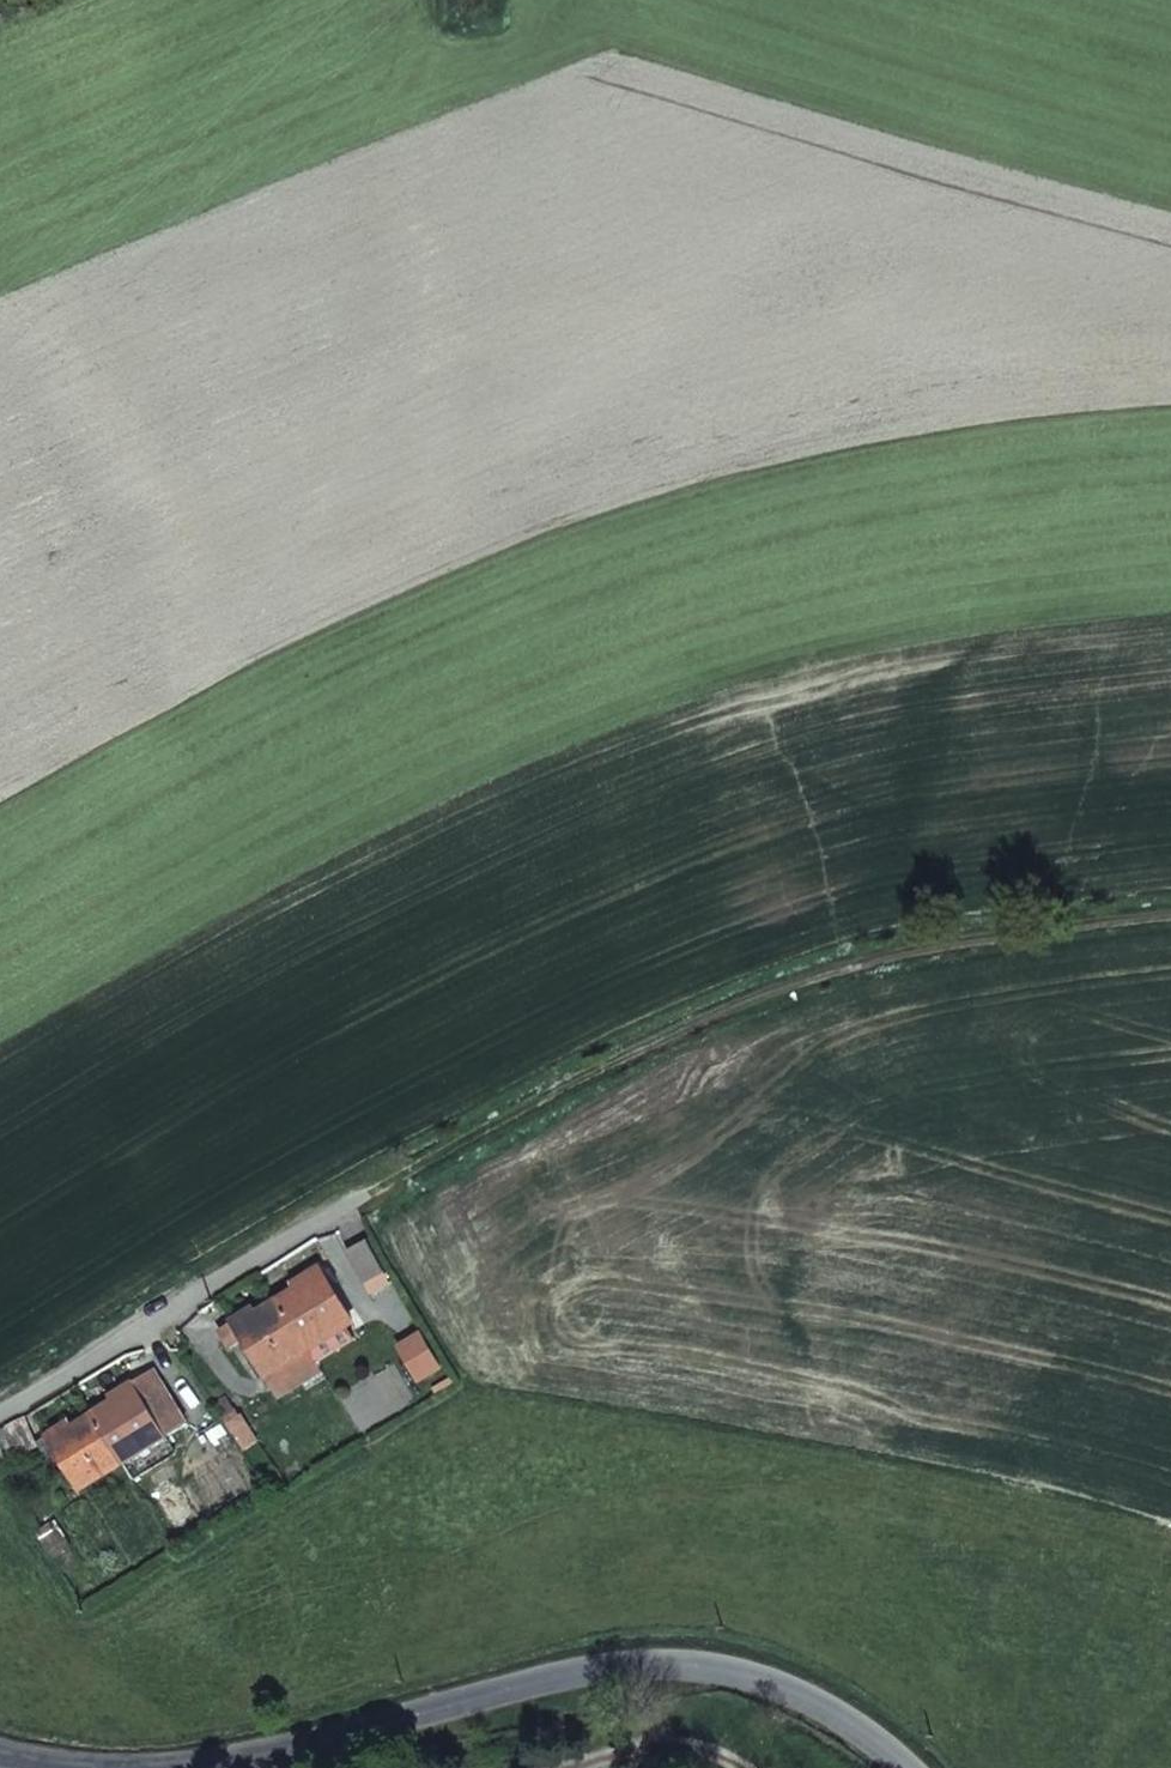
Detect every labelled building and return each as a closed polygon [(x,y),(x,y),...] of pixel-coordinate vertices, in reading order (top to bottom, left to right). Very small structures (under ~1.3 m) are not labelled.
[(344,1247),(368,1285),(386,1273),(362,1235),(344,1247)] [(295,1285),(277,1296),(305,1342),(342,1319),(348,1315),(326,1282),(318,1269),(315,1264),(292,1279),(295,1285)] [(325,1264),(318,1269),(326,1282),(334,1277),(325,1264)] [(305,1342),(277,1296),(257,1308),(254,1303),(229,1319),(249,1350),(275,1389),(318,1364),(313,1356),(305,1342)] [(305,1342),(313,1356),(350,1332),(342,1319),(305,1342)] [(107,1403),(87,1416),(116,1461),(126,1477),(184,1442),(174,1425),(194,1413),(165,1366),(145,1379),(142,1374),(104,1398),(107,1403)] [(174,1425),(184,1442),(204,1429),(194,1413),(174,1425)] [(116,1461),(87,1416),(69,1427),(66,1422),(40,1440),(71,1489),(116,1461)]
